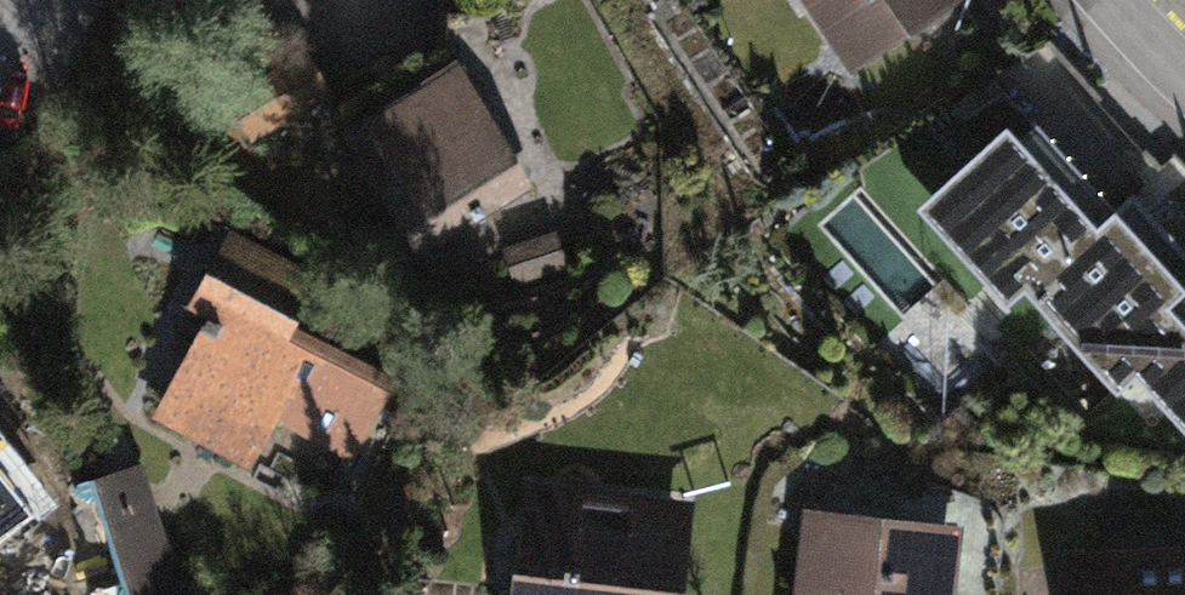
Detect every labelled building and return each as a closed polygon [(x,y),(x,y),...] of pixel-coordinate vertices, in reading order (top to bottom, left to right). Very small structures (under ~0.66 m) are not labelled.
[(851,77),(967,0),(800,0),(851,77)] [(225,103),(250,144),(332,95),(307,54),(225,103)] [(464,69),(345,140),(419,263),(538,192),(464,69)] [(916,215),(1007,316),(1025,300),(1117,402),(1137,383),(1184,436),(1184,288),(1183,290),(1038,129),(1020,146),(1008,133),(916,215)] [(205,323),(155,420),(247,467),(274,414),(351,453),(389,378),(297,331),(326,276),(228,227),(184,313),(205,323)] [(92,481),(129,594),(185,594),(142,465),(92,481)] [(42,497),(64,564),(47,569),(55,594),(129,594),(92,481),(42,497)] [(531,498),(522,594),(695,594),(702,514),(531,498)] [(792,528),(786,594),(990,594),(994,557),(965,554),(966,544),(792,528)] [(1076,563),(1076,594),(1184,594),(1184,561),(1076,563)]
